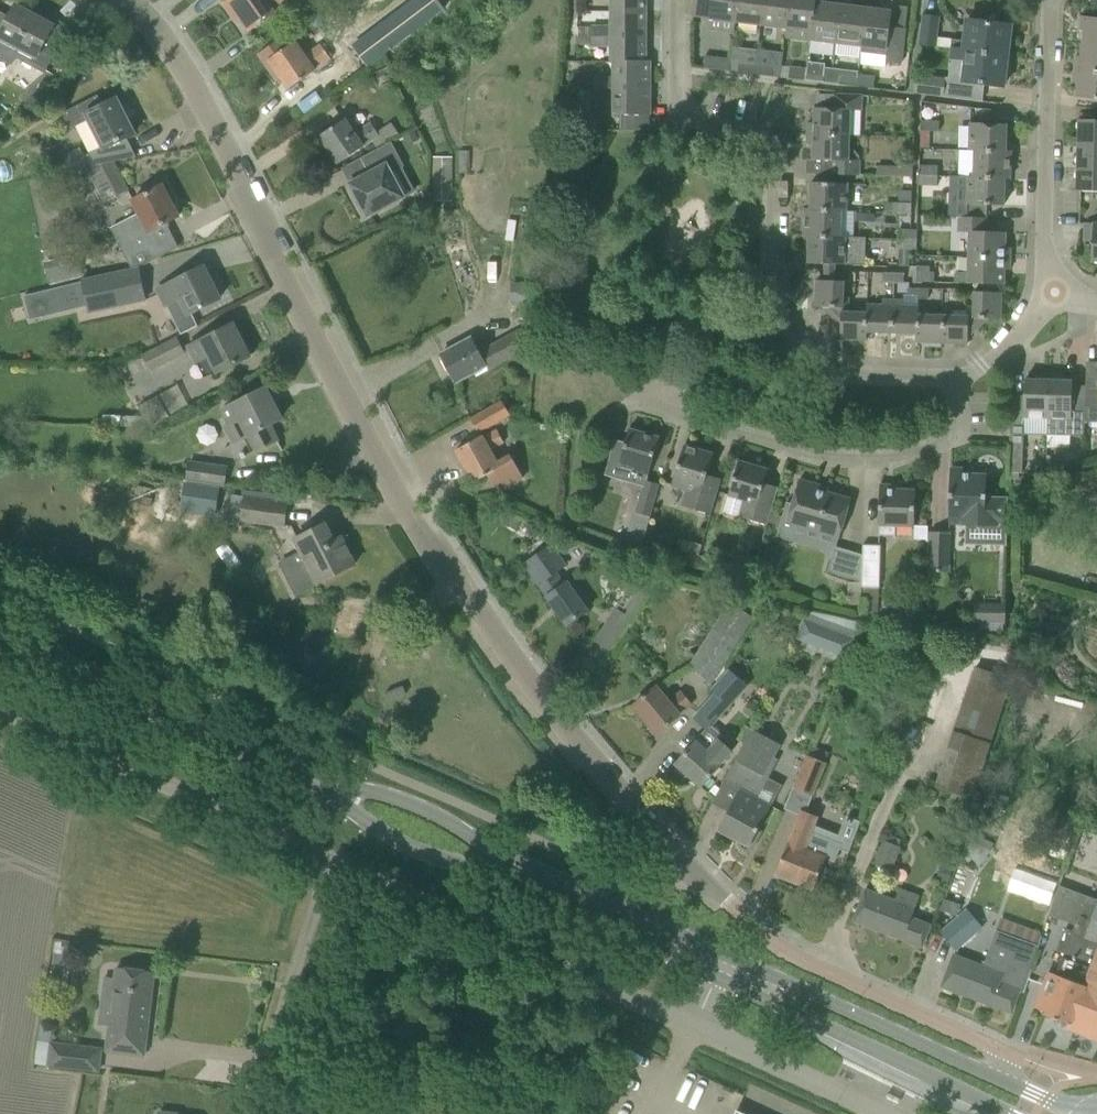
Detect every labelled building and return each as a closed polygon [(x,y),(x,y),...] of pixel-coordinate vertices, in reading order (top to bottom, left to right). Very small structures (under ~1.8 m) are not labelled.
[(221,1),(234,21),(239,17),(248,31),(266,18),(286,5),(283,0),(223,0),(221,1)] [(610,11),(646,11),(646,0),(610,0),(610,11)] [(735,22),(738,0),(693,0),(691,17),(735,22)] [(760,25),(763,0),(738,0),(735,22),(760,25)] [(786,28),(789,0),(763,0),(760,25),(786,28)] [(811,41),(815,0),(789,0),(786,28),(784,38),(811,41)] [(840,0),(815,0),(811,41),(835,44),(840,0)] [(860,47),(865,8),(851,6),(852,0),(851,0),(840,0),(835,44),(834,54),(859,57),(860,47)] [(865,8),(860,47),(887,50),(885,62),(901,64),(905,29),(889,27),(892,5),(881,4),(880,10),(865,8)] [(2,38),(35,56),(31,63),(45,71),(63,37),(50,30),(53,26),(16,6),(10,17),(0,12),(0,42),(2,38)] [(366,44),(380,34),(360,7),(328,31),(350,62),(369,48),(366,44)] [(591,26),(591,37),(643,37),(643,29),(646,29),(646,11),(610,11),(610,26),(591,26)] [(918,46),(936,48),(939,17),(922,14),(918,46)] [(1082,43),(1096,45),(1096,18),(1081,16),(1079,30),(1084,30),(1082,43)] [(950,50),(952,50),(952,49),(1007,56),(1010,25),(967,20),(964,42),(951,40),(950,50)] [(314,69),(330,58),(320,44),(304,55),(295,41),(289,46),(283,37),(257,54),(276,82),(281,79),(288,89),(306,77),(315,70),(314,69)] [(613,62),(613,63),(646,63),(646,61),(646,44),(643,44),(643,37),(591,37),(591,46),(610,46),(610,62),(613,62)] [(1075,70),(1096,72),(1096,45),(1082,43),(1081,57),(1076,56),(1075,70)] [(1003,87),(1007,56),(952,49),(952,50),(950,64),(963,65),(961,82),(1003,87)] [(703,68),(721,70),(722,59),(705,57),(703,68)] [(594,86),(594,89),(647,89),(647,80),(650,80),(650,61),(646,61),(646,63),(613,63),(613,78),(579,78),(578,86),(594,86)] [(737,72),(755,74),(755,63),(739,61),(737,72)] [(807,70),(806,81),(822,83),(824,63),(808,61),(807,70)] [(755,63),(755,74),(772,76),(773,65),(755,63)] [(788,79),(806,81),(807,70),(789,68),(788,79)] [(1075,70),(1073,83),(1077,83),(1076,97),(1096,100),(1096,72),(1075,70)] [(838,85),(855,87),(857,76),(840,74),(838,85)] [(912,94),(943,98),(945,79),(915,75),(912,94)] [(857,76),(855,87),(872,89),(873,78),(857,76)] [(27,105),(40,92),(33,84),(19,97),(27,105)] [(647,89),(594,89),(593,98),(613,99),(613,115),(650,115),(650,96),(647,96),(647,89)] [(99,164),(113,161),(132,158),(136,156),(136,155),(132,156),(124,139),(135,133),(117,98),(102,105),(98,95),(78,105),(62,113),(70,128),(88,119),(102,146),(84,155),(80,147),(57,159),(63,171),(99,164)] [(807,123),(807,134),(848,135),(849,110),(860,111),(861,95),(833,95),(833,108),(814,108),(813,123),(807,123)] [(363,147),(380,135),(371,122),(354,134),(344,119),(320,136),(339,164),(363,147)] [(1077,143),(1096,144),(1096,120),(1078,119),(1077,143)] [(920,122),(919,132),(937,133),(938,123),(920,122)] [(969,150),(974,150),(1005,151),(1006,124),(970,123),(969,150)] [(413,129),(403,134),(408,143),(418,138),(413,129)] [(848,135),(807,134),(807,145),(812,145),(812,160),(831,161),(831,174),(858,175),(859,156),(853,149),(848,148),(848,135)] [(391,173),(404,166),(391,142),(361,158),(369,173),(349,184),(358,199),(355,201),(362,215),(365,213),(367,217),(404,197),(391,173)] [(1077,167),(1096,168),(1096,144),(1077,143),(1077,167)] [(974,150),(973,176),(973,177),(1004,178),(1004,179),(1009,179),(1010,151),(1005,151),(974,150)] [(432,200),(452,201),(452,156),(433,156),(432,200)] [(113,161),(99,164),(116,197),(128,191),(113,161)] [(877,176),(901,177),(912,178),(913,168),(878,166),(877,176)] [(919,167),(918,176),(936,177),(937,167),(919,167)] [(1077,167),(1076,191),(1096,191),(1096,168),(1077,167)] [(936,177),(918,176),(918,185),(936,186),(936,177)] [(973,177),(973,176),(968,176),(967,204),(1003,205),(1004,179),(1004,178),(973,177)] [(811,182),(810,209),(841,210),(841,211),(846,211),(847,183),(811,182)] [(110,229),(130,267),(144,265),(158,258),(164,255),(150,231),(178,216),(162,185),(133,200),(140,213),(110,229)] [(892,213),(911,214),(912,204),(892,203),(892,213)] [(803,237),(809,237),(809,236),(840,237),(841,211),(841,210),(810,209),(804,208),(803,237)] [(857,212),(856,220),(870,221),(870,213),(857,212)] [(969,233),(968,257),(1010,259),(1010,248),(1004,248),(1005,232),(986,232),(986,218),(958,217),(957,232),(969,233)] [(1084,223),(1084,240),(1092,240),(1091,261),(1096,261),(1096,223),(1084,223)] [(897,230),(897,240),(916,240),(916,231),(897,230)] [(809,236),(809,237),(808,263),(865,265),(866,238),(840,237),(809,236)] [(916,240),(897,240),(897,249),(915,249),(916,240)] [(47,261),(52,283),(83,276),(78,254),(47,261)] [(984,284),(995,284),(1003,284),(1004,269),(1009,270),(1010,259),(968,257),(967,271),(956,271),(954,273),(954,283),(984,284)] [(158,289),(166,305),(181,334),(198,326),(191,313),(220,299),(219,297),(222,295),(215,280),(211,282),(203,266),(158,289)] [(145,301),(137,269),(82,283),(90,315),(145,301)] [(815,307),(821,307),(847,308),(848,298),(842,297),(843,281),(834,281),(834,271),(824,270),(824,280),(816,280),(815,307)] [(882,282),(892,282),(892,272),(882,272),(882,282)] [(892,272),(892,282),(903,282),(903,272),(892,272)] [(914,282),(932,283),(932,274),(914,273),(914,282)] [(510,302),(537,304),(539,283),(512,282),(510,302)] [(973,291),(972,308),(972,318),(987,319),(1000,319),(1001,293),(995,292),(995,284),(984,284),(983,291),(973,291)] [(917,300),(926,300),(926,289),(917,289),(917,300)] [(865,332),(866,332),(891,333),(892,300),(881,299),(881,305),(866,305),(865,332)] [(891,333),(915,333),(916,334),(917,309),(917,306),(902,306),(902,300),(892,300),(891,333)] [(866,340),(866,332),(865,332),(866,305),(864,305),(864,306),(856,306),(856,313),(847,313),(847,308),(821,307),(840,326),(840,339),(866,340)] [(943,316),(942,343),(967,344),(967,337),(987,319),(972,318),(972,308),(966,308),(966,317),(951,316),(951,310),(940,310),(940,316),(943,316)] [(915,342),(942,343),(943,316),(940,316),(926,315),(926,309),(917,309),(916,334),(915,333),(915,342)] [(441,354),(456,382),(485,366),(487,370),(510,358),(518,373),(533,365),(537,320),(480,351),(472,337),(441,354)] [(188,346),(196,362),(209,355),(217,372),(249,356),(232,324),(188,346)] [(142,355),(150,370),(184,354),(176,338),(142,355)] [(1023,417),(1047,418),(1048,373),(1036,373),(1036,380),(1024,379),(1024,396),(1011,396),(1009,434),(1023,435),(1023,417)] [(1048,373),(1047,418),(1046,436),(1071,437),(1071,419),(1072,381),(1061,380),(1061,373),(1048,373)] [(1084,409),(1084,412),(1085,412),(1096,413),(1096,385),(1085,385),(1084,409)] [(230,424),(226,426),(242,458),(277,441),(269,425),(281,419),(265,388),(222,409),(230,424)] [(500,402),(471,419),(479,434),(509,417),(500,402)] [(554,423),(548,430),(555,436),(561,429),(554,423)] [(613,440),(603,475),(643,486),(644,481),(646,482),(659,438),(629,429),(625,443),(613,440)] [(491,451),(504,443),(497,430),(483,438),(482,435),(455,450),(473,482),(487,474),(497,492),(523,477),(513,460),(500,467),(491,451)] [(671,486),(692,492),(687,508),(710,515),(720,479),(707,475),(713,454),(684,445),(677,466),(671,486)] [(1009,447),(1008,472),(1022,472),(1022,448),(1009,447)] [(739,517),(767,525),(778,487),(764,483),(768,470),(738,461),(728,495),(744,500),(739,517)] [(190,462),(187,480),(224,485),(227,467),(190,462)] [(982,543),(1006,544),(1007,497),(985,496),(986,474),(950,473),(948,523),(961,523),(961,525),(965,525),(965,513),(983,514),(982,543)] [(792,503),(786,502),(776,537),(791,542),(796,525),(839,538),(850,499),(825,491),(824,493),(816,491),(818,485),(799,479),(792,503)] [(224,485),(187,480),(183,510),(220,516),(224,485)] [(635,513),(650,517),(660,486),(646,482),(644,481),(643,486),(635,513)] [(878,525),(879,525),(879,536),(896,536),(896,526),(914,527),(915,490),(888,489),(888,485),(879,484),(878,525)] [(241,521),(283,527),(286,504),(244,498),(241,521)] [(502,521),(514,528),(519,520),(507,512),(502,521)] [(306,565),(286,575),(295,594),(316,584),(335,574),(355,564),(341,537),(333,541),(325,524),(305,533),(293,539),(299,551),(306,565)] [(929,571),(949,571),(950,533),(930,532),(929,571)] [(680,551),(698,556),(702,544),(684,539),(680,551)] [(547,596),(546,597),(566,625),(584,613),(564,584),(562,585),(555,574),(567,565),(552,544),(524,563),(547,596)] [(862,555),(861,583),(861,587),(863,587),(862,611),(878,612),(878,588),(880,588),(881,545),(862,545),(862,555)] [(827,573),(861,583),(862,555),(835,548),(827,573)] [(748,559),(745,570),(753,573),(756,562),(748,559)] [(622,632),(658,577),(640,572),(617,608),(615,607),(605,621),(622,632)] [(991,623),(1004,623),(1005,603),(992,603),(991,623)] [(710,687),(753,619),(729,605),(690,667),(710,687)] [(339,609),(333,633),(355,639),(361,615),(339,609)] [(364,614),(360,630),(373,634),(377,618),(364,614)] [(814,645),(846,657),(854,637),(822,625),(814,645)] [(632,706),(656,735),(680,714),(678,712),(690,703),(681,692),(669,702),(656,686),(632,706)] [(694,717),(707,729),(727,706),(714,694),(694,717)] [(747,702),(742,712),(752,718),(757,707),(747,702)] [(773,757),(780,744),(748,727),(740,741),(744,743),(723,782),(739,790),(719,828),(740,840),(740,841),(740,845),(742,848),(745,850),(749,850),(752,848),(762,828),(760,827),(771,806),(757,798),(778,760),(773,757)] [(700,786),(731,751),(718,740),(707,752),(696,742),(675,764),(677,765),(675,767),(676,770),(683,777),(686,777),(688,775),(700,786)] [(971,798),(982,765),(945,753),(934,786),(971,798)] [(794,788),(812,795),(825,762),(807,755),(794,788)] [(775,875),(812,890),(825,857),(812,852),(824,819),(801,810),(775,875)] [(875,862),(893,869),(901,847),(883,840),(875,862)] [(941,866),(937,877),(948,881),(952,870),(941,866)] [(1096,900),(1058,886),(1052,906),(1048,915),(1074,925),(1055,975),(1048,973),(1043,987),(1035,1008),(1043,1011),(1042,1014),(1070,1024),(1071,1022),(1096,1032),(1096,900)] [(853,921),(903,939),(903,938),(922,945),(929,925),(911,918),(919,897),(899,889),(894,900),(865,889),(853,921)] [(940,931),(956,950),(982,927),(967,908),(940,931)] [(1038,946),(995,930),(982,966),(953,956),(941,986),(991,1005),(991,1003),(1011,1010),(1018,991),(1023,993),(1038,946)] [(106,1052),(122,1054),(144,1056),(154,972),(116,967),(113,994),(103,993),(99,1024),(109,1026),(106,1052)] [(49,1042),(37,1041),(35,1064),(100,1072),(103,1047),(49,1040),(49,1042)]
